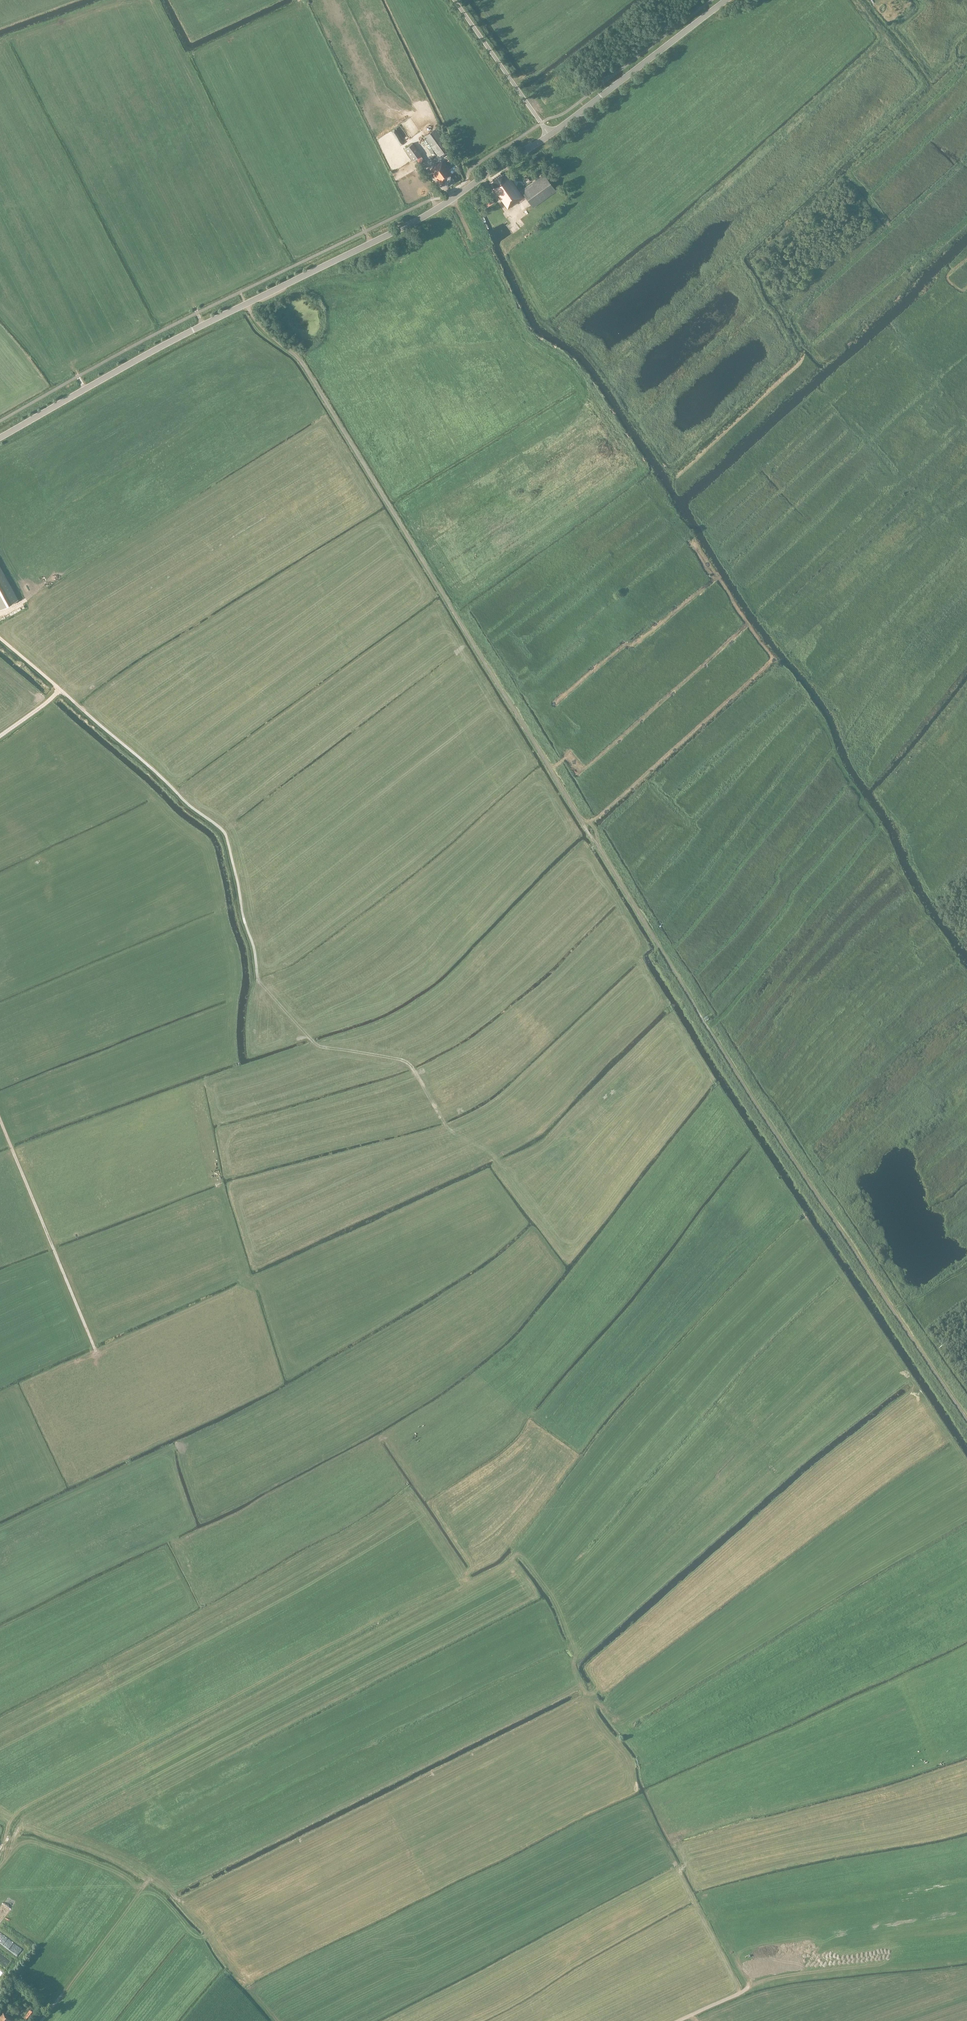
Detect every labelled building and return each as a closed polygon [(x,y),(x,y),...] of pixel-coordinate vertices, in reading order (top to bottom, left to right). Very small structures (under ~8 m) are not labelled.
[(449,149),(438,133),(435,129),(424,137),(438,157),(440,156),(445,162),(452,157),(447,150),(449,149)] [(413,161),(416,159),(419,164),(424,161),(420,156),(421,155),(412,143),(404,149),(413,161)] [(442,161),(429,169),(440,183),(443,181),(447,187),(455,181),(451,175),(452,174),(442,161)] [(493,180),(489,183),(507,209),(523,198),(505,172),(502,174),(500,173),(492,179),(493,180)] [(544,174),(521,191),(533,207),(556,191),(544,174)] [(487,207),(494,202),(490,195),(483,200),(487,207)] [(17,599),(0,569),(0,608),(17,599)] [(26,653),(29,655),(39,644),(33,639),(25,647),(28,650),(26,653)] [(40,664),(51,653),(45,646),(39,652),(43,655),(37,661),(40,664)] [(23,2019),(25,2020),(31,2020),(35,2016),(29,2011),(23,2019)] [(2,2012),(0,2015),(0,2020),(13,2020),(2,2012)]
